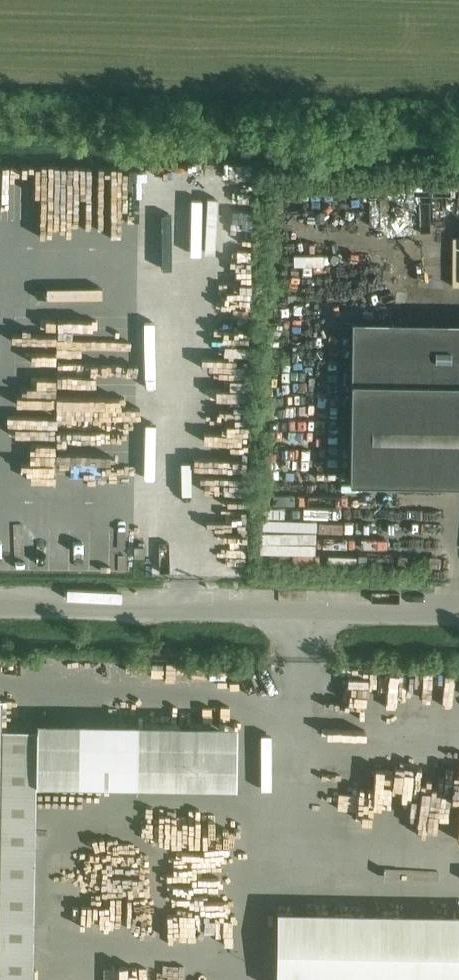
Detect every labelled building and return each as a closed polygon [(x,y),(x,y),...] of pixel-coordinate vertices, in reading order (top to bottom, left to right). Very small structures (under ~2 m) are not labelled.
[(2,202),(12,202),(12,181),(1,181),(2,202)] [(55,241),(0,242),(0,270),(55,269),(55,241)] [(390,255),(410,250),(407,241),(388,245),(390,255)] [(172,254),(172,243),(150,244),(150,255),(172,254)] [(351,319),(348,480),(458,482),(458,321),(351,319)] [(0,353),(0,364),(23,363),(23,352),(0,353)] [(24,419),(23,409),(0,409),(0,419),(24,419)] [(143,556),(144,546),(133,545),(133,556),(143,556)] [(89,804),(89,795),(65,795),(65,804),(89,804)] [(289,979),(458,979),(458,905),(290,902),(289,979)]
